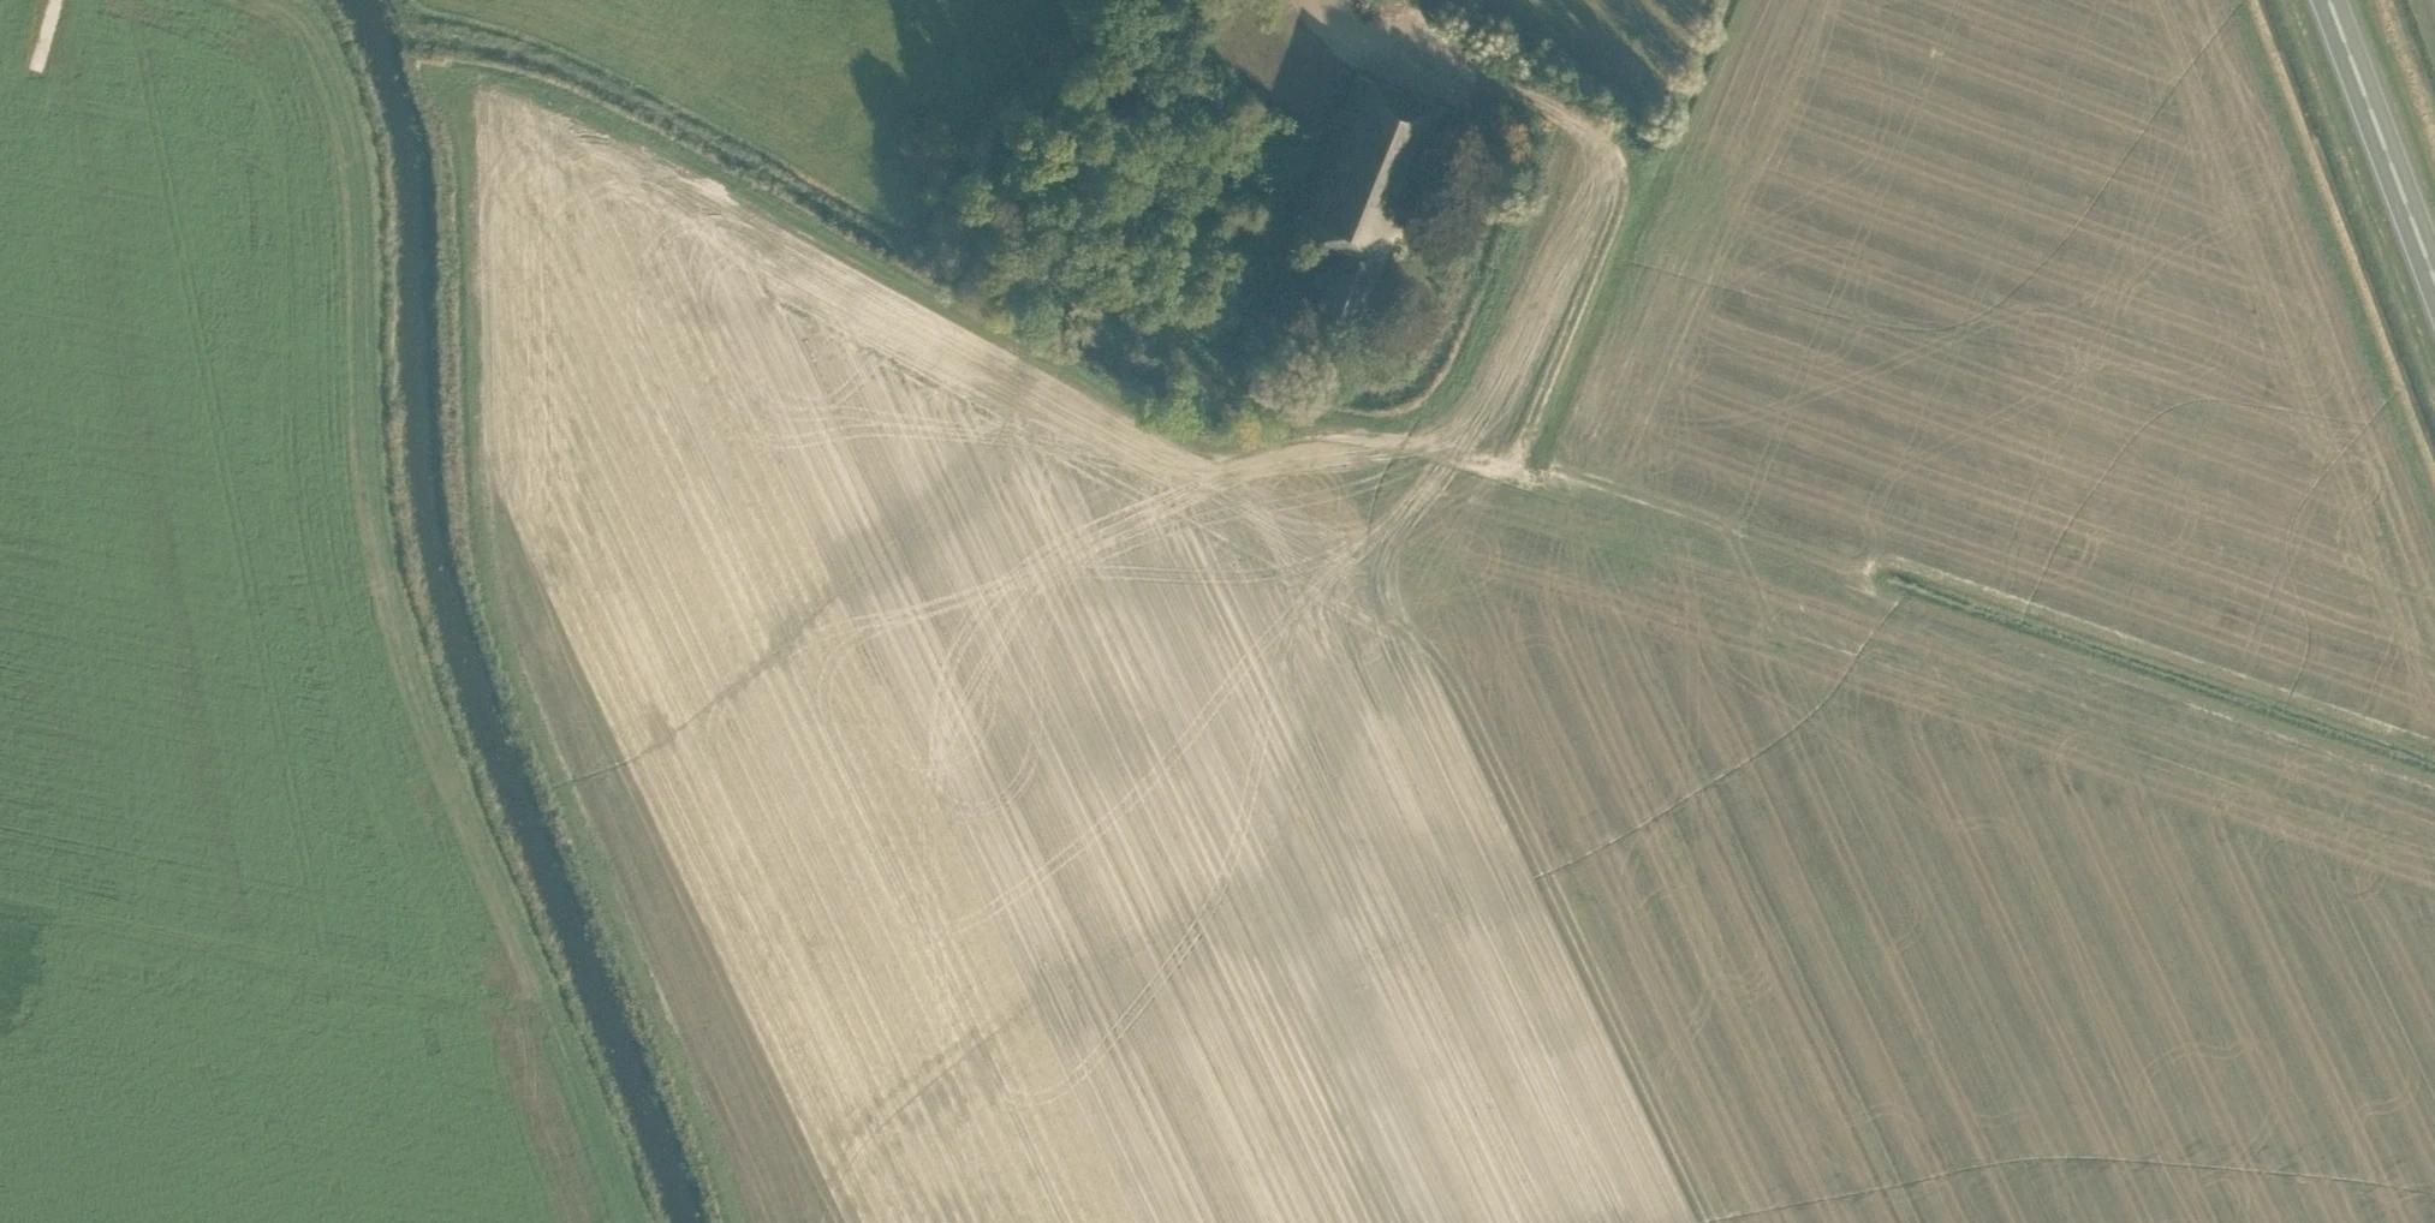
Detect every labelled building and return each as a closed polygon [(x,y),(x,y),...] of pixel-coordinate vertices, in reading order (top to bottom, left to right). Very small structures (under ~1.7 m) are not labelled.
[(1379,83),(1342,176),(1395,197),(1432,104),(1379,83)]
